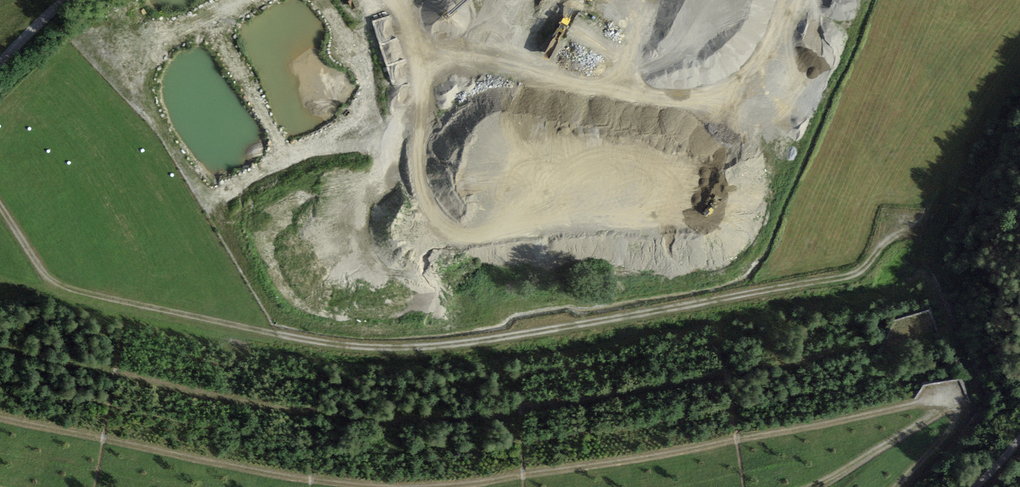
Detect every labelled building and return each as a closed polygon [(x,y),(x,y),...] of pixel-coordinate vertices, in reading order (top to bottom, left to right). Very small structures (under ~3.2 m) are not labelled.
[(391,16),(375,20),(378,31),(393,28),(391,16)]
